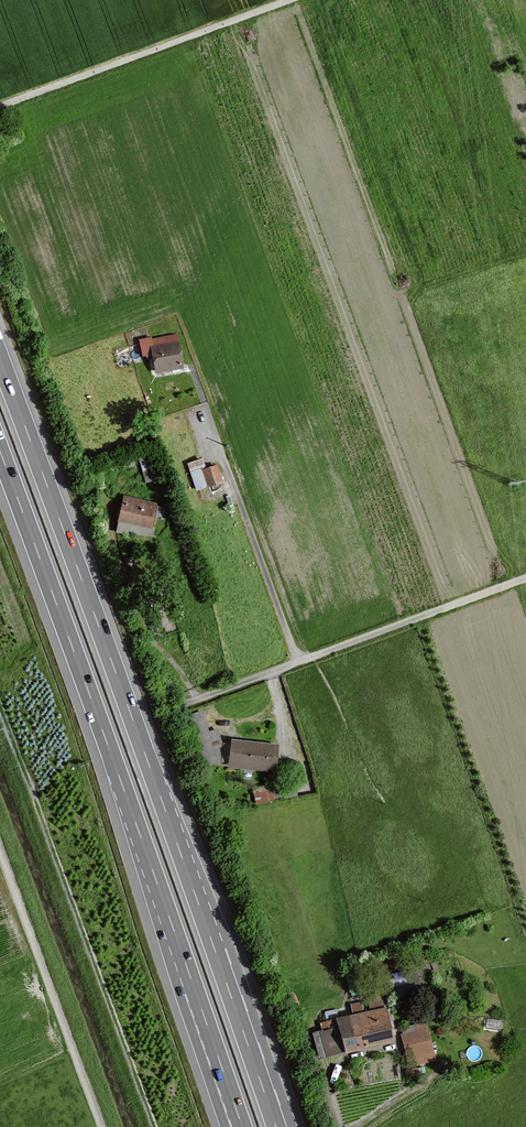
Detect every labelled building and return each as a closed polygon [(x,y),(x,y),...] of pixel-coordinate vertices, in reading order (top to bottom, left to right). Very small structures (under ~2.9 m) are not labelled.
[(184,366),(177,335),(152,340),(152,337),(140,340),(143,356),(152,355),(155,372),(184,366)] [(222,483),(217,466),(204,470),(208,486),(222,483)] [(158,503),(125,496),(119,521),(152,528),(158,503)] [(275,771),(277,744),(235,740),(232,767),(275,771)] [(256,802),(275,798),(272,785),(253,789),(256,802)] [(362,999),(350,1001),(352,1011),(364,1008),(362,999)] [(338,1018),(340,1027),(319,1031),(324,1056),(395,1042),(393,1028),(388,1008),(338,1018)] [(427,1023),(402,1029),(410,1066),(435,1060),(427,1023)]
